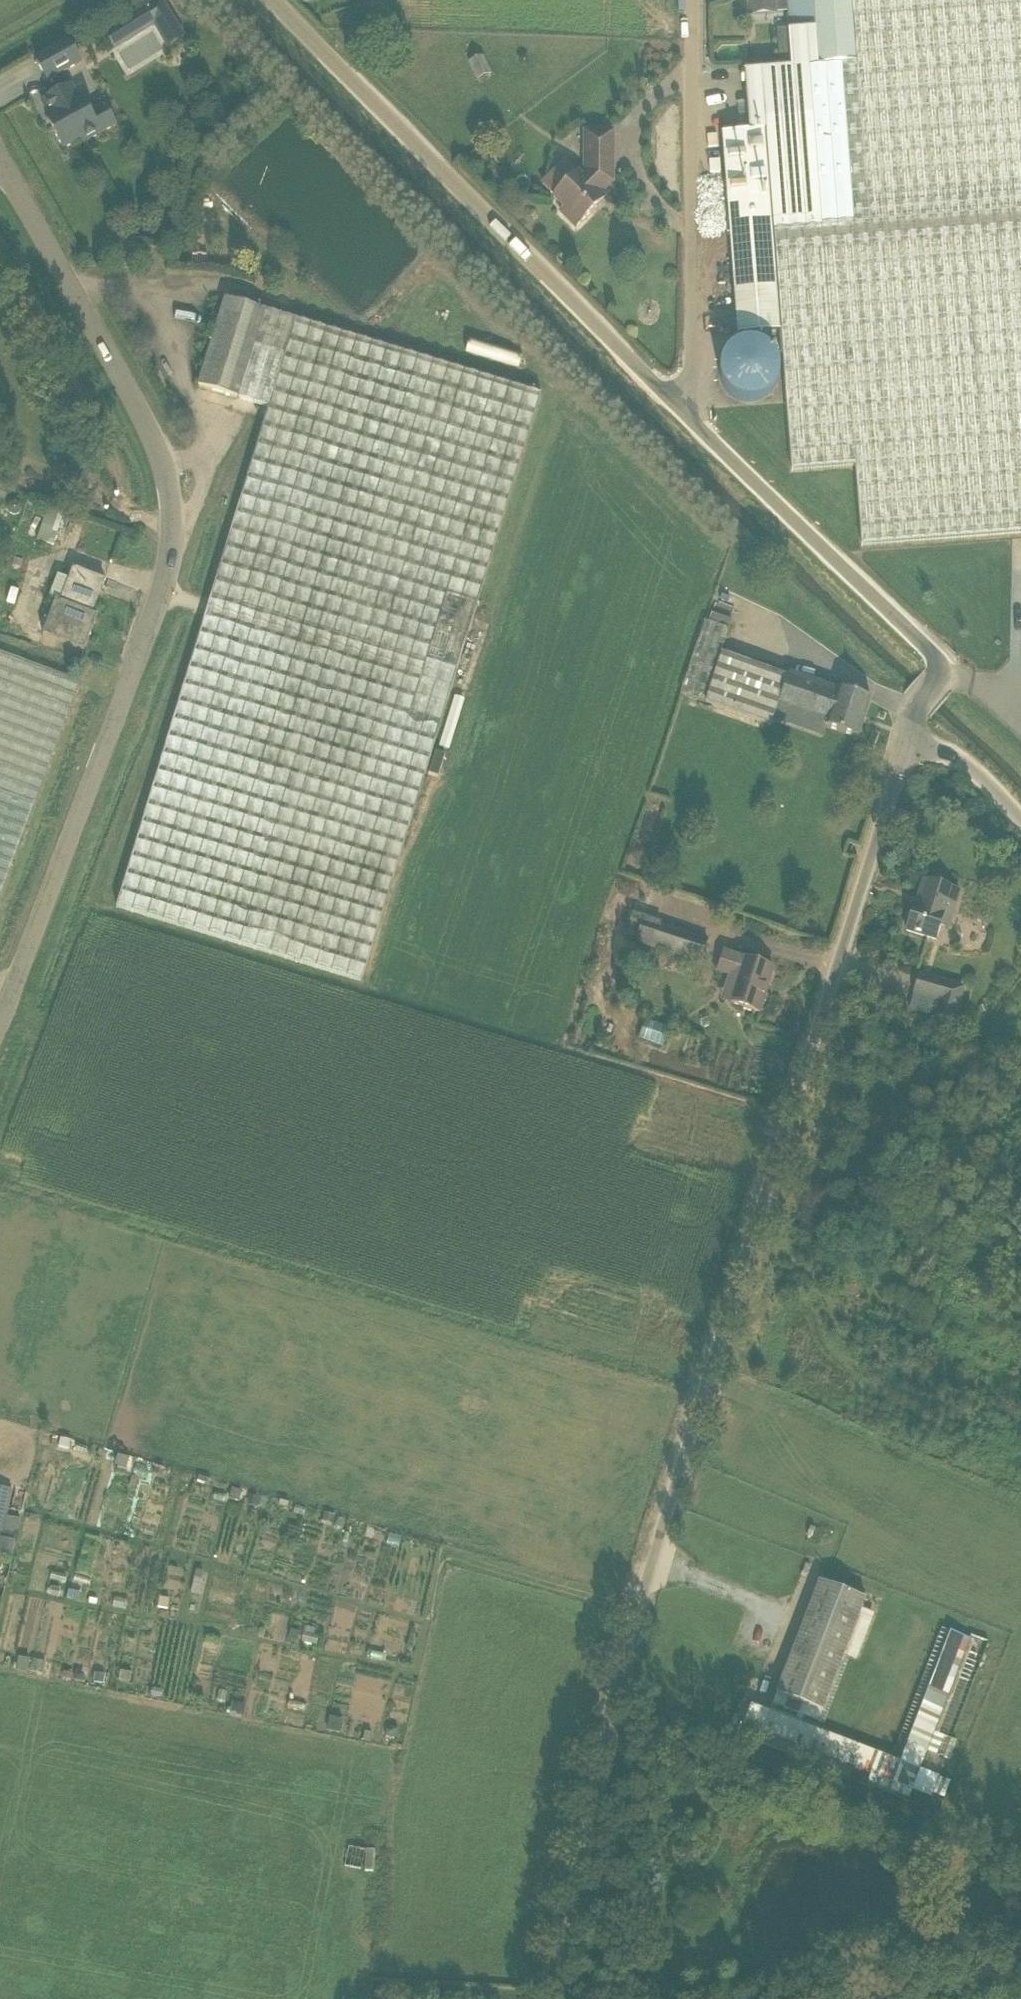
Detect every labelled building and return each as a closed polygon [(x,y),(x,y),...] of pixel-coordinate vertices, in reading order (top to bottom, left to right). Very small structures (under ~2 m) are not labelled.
[(1020,534),(1020,0),(852,0),(857,61),(804,65),(809,113),(818,227),(773,230),(781,331),(792,471),(856,466),(862,546),(1020,534)] [(792,66),(804,65),(857,61),(852,0),(786,0),(792,66)] [(178,27),(168,33),(174,43),(185,37),(178,27)] [(49,82),(84,63),(70,38),(36,58),(49,82)] [(804,65),(792,66),(742,70),(746,118),(809,113),(804,65)] [(116,125),(107,109),(106,106),(90,114),(82,99),(79,101),(71,86),(42,102),(51,117),(47,119),(64,149),(81,139),(84,143),(116,125)] [(781,331),(773,230),(768,130),(727,133),(738,334),(781,331)] [(578,173),(553,198),(564,208),(561,212),(576,227),(604,199),(600,195),(613,182),(613,132),(585,132),(585,172),(581,176),(578,173)] [(236,397),(263,309),(226,298),(199,386),(236,397)] [(263,309),(236,397),(269,407),(117,907),(363,981),(542,395),(263,309)] [(72,512),(47,504),(36,540),(59,547),(72,512)] [(50,597),(56,600),(43,634),(84,650),(97,615),(93,613),(105,580),(74,568),(69,580),(58,575),(50,597)] [(79,681),(0,652),(0,898),(79,681)] [(772,723),(777,710),(788,676),(722,653),(706,702),(772,723)] [(777,710),(826,727),(858,738),(872,700),(839,689),(838,692),(788,675),(788,676),(777,710)] [(915,904),(907,930),(936,939),(944,915),(952,917),(960,891),(927,880),(919,906),(915,904)] [(700,962),(707,939),(659,924),(651,946),(700,962)] [(759,1012),(773,968),(723,952),(717,971),(739,977),(731,1003),(759,1012)] [(936,1016),(955,1022),(963,997),(946,992),(948,984),(919,975),(914,992),(941,1000),(936,1016)] [(11,1490),(0,1488),(0,1537),(1,1537),(11,1490)] [(940,1777),(921,1769),(947,1702),(972,1637),(952,1630),(927,1694),(900,1762),(801,1723),(804,1717),(819,1722),(823,1711),(825,1712),(867,1599),(820,1581),(763,1730),(764,1731),(760,1742),(798,1757),(802,1745),(914,1789),(913,1792),(932,1799),(940,1777)] [(304,1632),(302,1641),(317,1645),(319,1636),(304,1632)] [(151,1698),(160,1700),(162,1691),(153,1689),(151,1698)] [(243,1720),(246,1709),(232,1706),(229,1716),(243,1720)] [(340,1735),(343,1721),(332,1719),(328,1722),(327,1732),(340,1735)] [(929,1752),(922,1769),(940,1776),(947,1759),(929,1752)] [(371,1870),(376,1850),(350,1844),(345,1864),(371,1870)]
